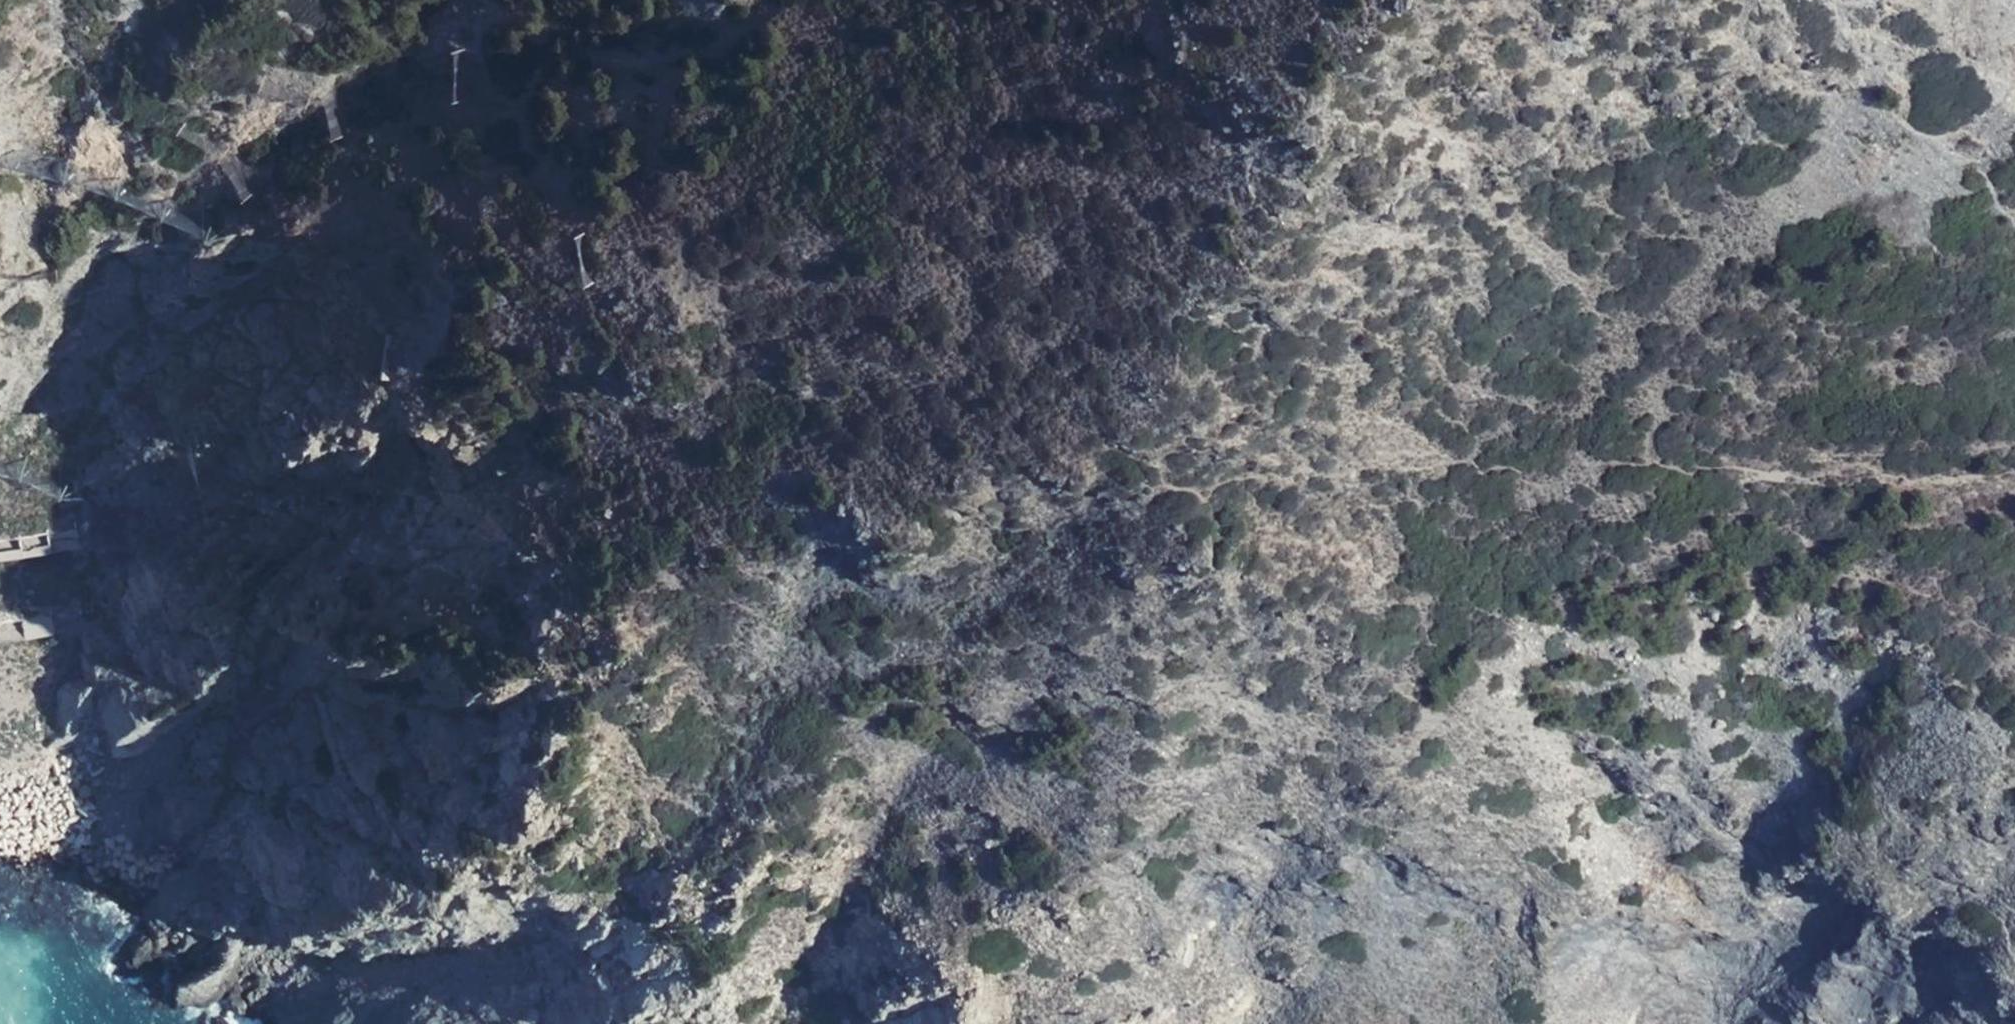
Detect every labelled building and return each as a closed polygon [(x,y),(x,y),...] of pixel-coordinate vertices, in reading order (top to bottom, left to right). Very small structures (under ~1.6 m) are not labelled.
[(54,523),(54,550),(77,550),(77,523),(54,523)] [(18,617),(19,638),(52,637),(51,615),(18,617)]
